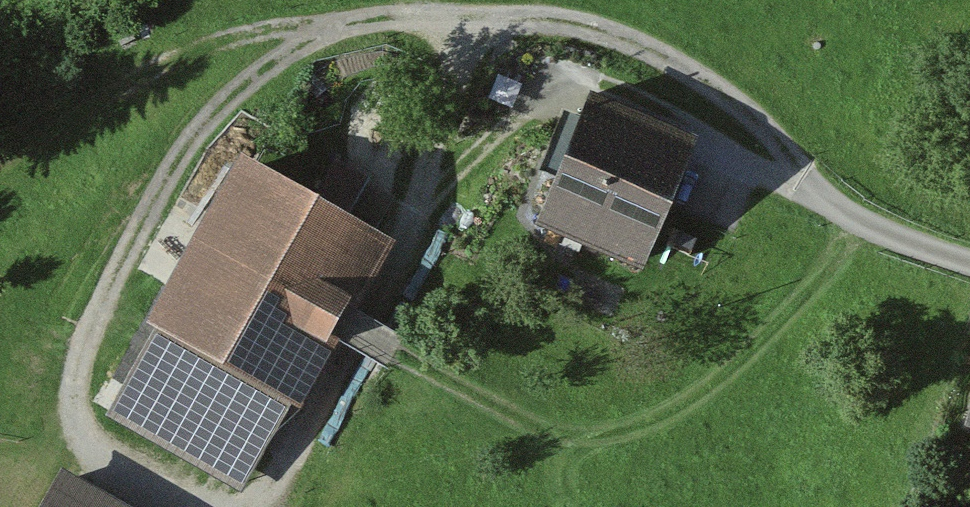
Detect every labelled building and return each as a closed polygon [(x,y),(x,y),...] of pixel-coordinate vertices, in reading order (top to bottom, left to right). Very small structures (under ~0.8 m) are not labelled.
[(695,162),(588,116),(537,232),(645,279),(695,162)] [(397,250),(243,160),(144,329),(155,336),(108,416),(241,494),(291,411),(300,416),(397,250)] [(65,464),(38,506),(136,506),(65,464)]
